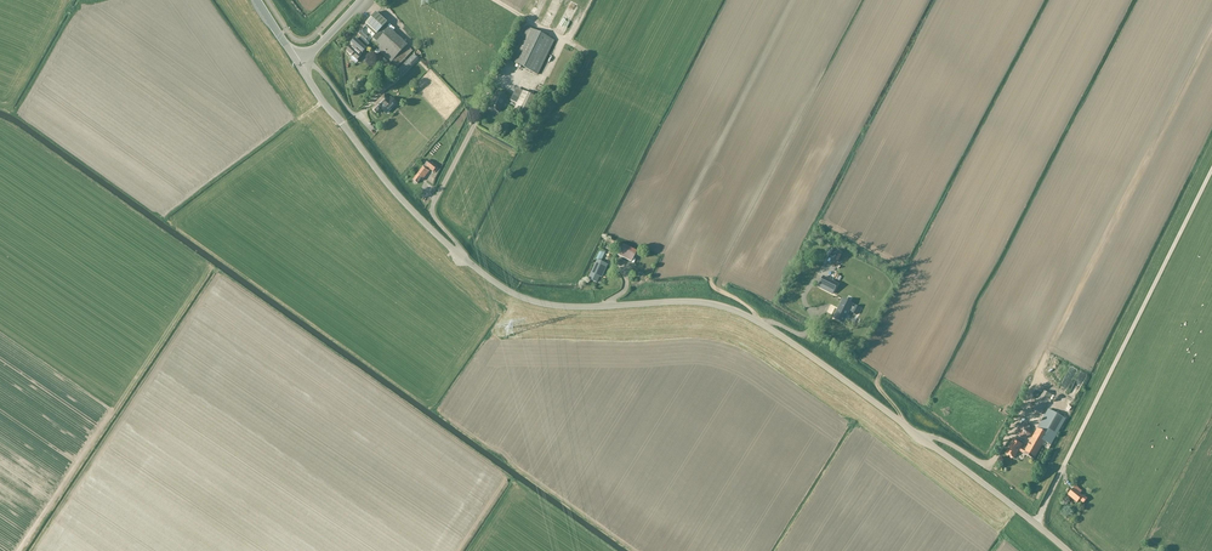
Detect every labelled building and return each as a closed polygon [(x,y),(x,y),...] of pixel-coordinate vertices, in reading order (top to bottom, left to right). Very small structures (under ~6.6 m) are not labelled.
[(377,49),(377,50),(375,52),(378,55),(380,53),(391,63),(392,62),(398,67),(413,52),(385,25),(386,24),(376,13),(365,24),(367,25),(358,34),(367,43),(372,38),(380,46),(377,49)] [(556,30),(566,36),(570,28),(560,22),(556,30)] [(526,28),(510,62),(537,75),(553,42),(526,28)] [(364,50),(368,46),(360,38),(358,40),(357,42),(354,40),(350,44),(353,47),(351,49),(350,48),(346,52),(351,56),(350,57),(351,58),(351,57),(356,62),(360,57),(359,56),(360,54),(361,55),(365,50),(364,50)] [(580,49),(582,51),(581,52),(585,56),(589,51),(583,45),(580,49)] [(393,75),(398,80),(403,75),(402,74),(418,59),(414,55),(393,75)] [(514,86),(511,95),(518,96),(520,88),(514,86)] [(489,108),(498,113),(506,96),(497,92),(489,108)] [(518,101),(511,115),(527,123),(538,100),(522,92),(518,101)] [(376,106),(372,110),(376,114),(380,110),(382,111),(390,102),(384,95),(375,104),(376,106)] [(430,153),(433,156),(441,146),(438,143),(430,153)] [(438,169),(436,168),(437,167),(428,161),(424,166),(433,173),(433,172),(434,173),(438,169)] [(423,168),(413,181),(417,184),(421,180),(422,181),(429,172),(423,168)] [(622,248),(618,256),(631,262),(634,255),(622,248)] [(601,261),(605,252),(601,249),(596,259),(601,261)] [(596,283),(600,275),(603,268),(607,270),(609,267),(605,265),(605,264),(597,261),(595,266),(588,280),(596,283)] [(819,287),(833,294),(837,285),(824,277),(819,287)] [(843,300),(834,318),(843,323),(849,311),(852,312),(852,313),(856,315),(857,313),(859,314),(859,312),(858,311),(860,308),(855,306),(854,308),(851,307),(853,304),(843,300)] [(1071,387),(1077,389),(1084,372),(1078,370),(1071,387)] [(1052,396),(1044,392),(1033,412),(1041,416),(1052,396)] [(1009,448),(1006,454),(1014,459),(1018,453),(1019,452),(1023,454),(1023,455),(1033,461),(1043,446),(1049,449),(1066,420),(1049,410),(1027,448),(1014,440),(1009,448)] [(1017,428),(1017,436),(1024,440),(1031,435),(1031,428),(1023,424),(1017,428)] [(1076,486),(1068,495),(1077,503),(1082,497),(1080,494),(1082,492),(1076,486)]
